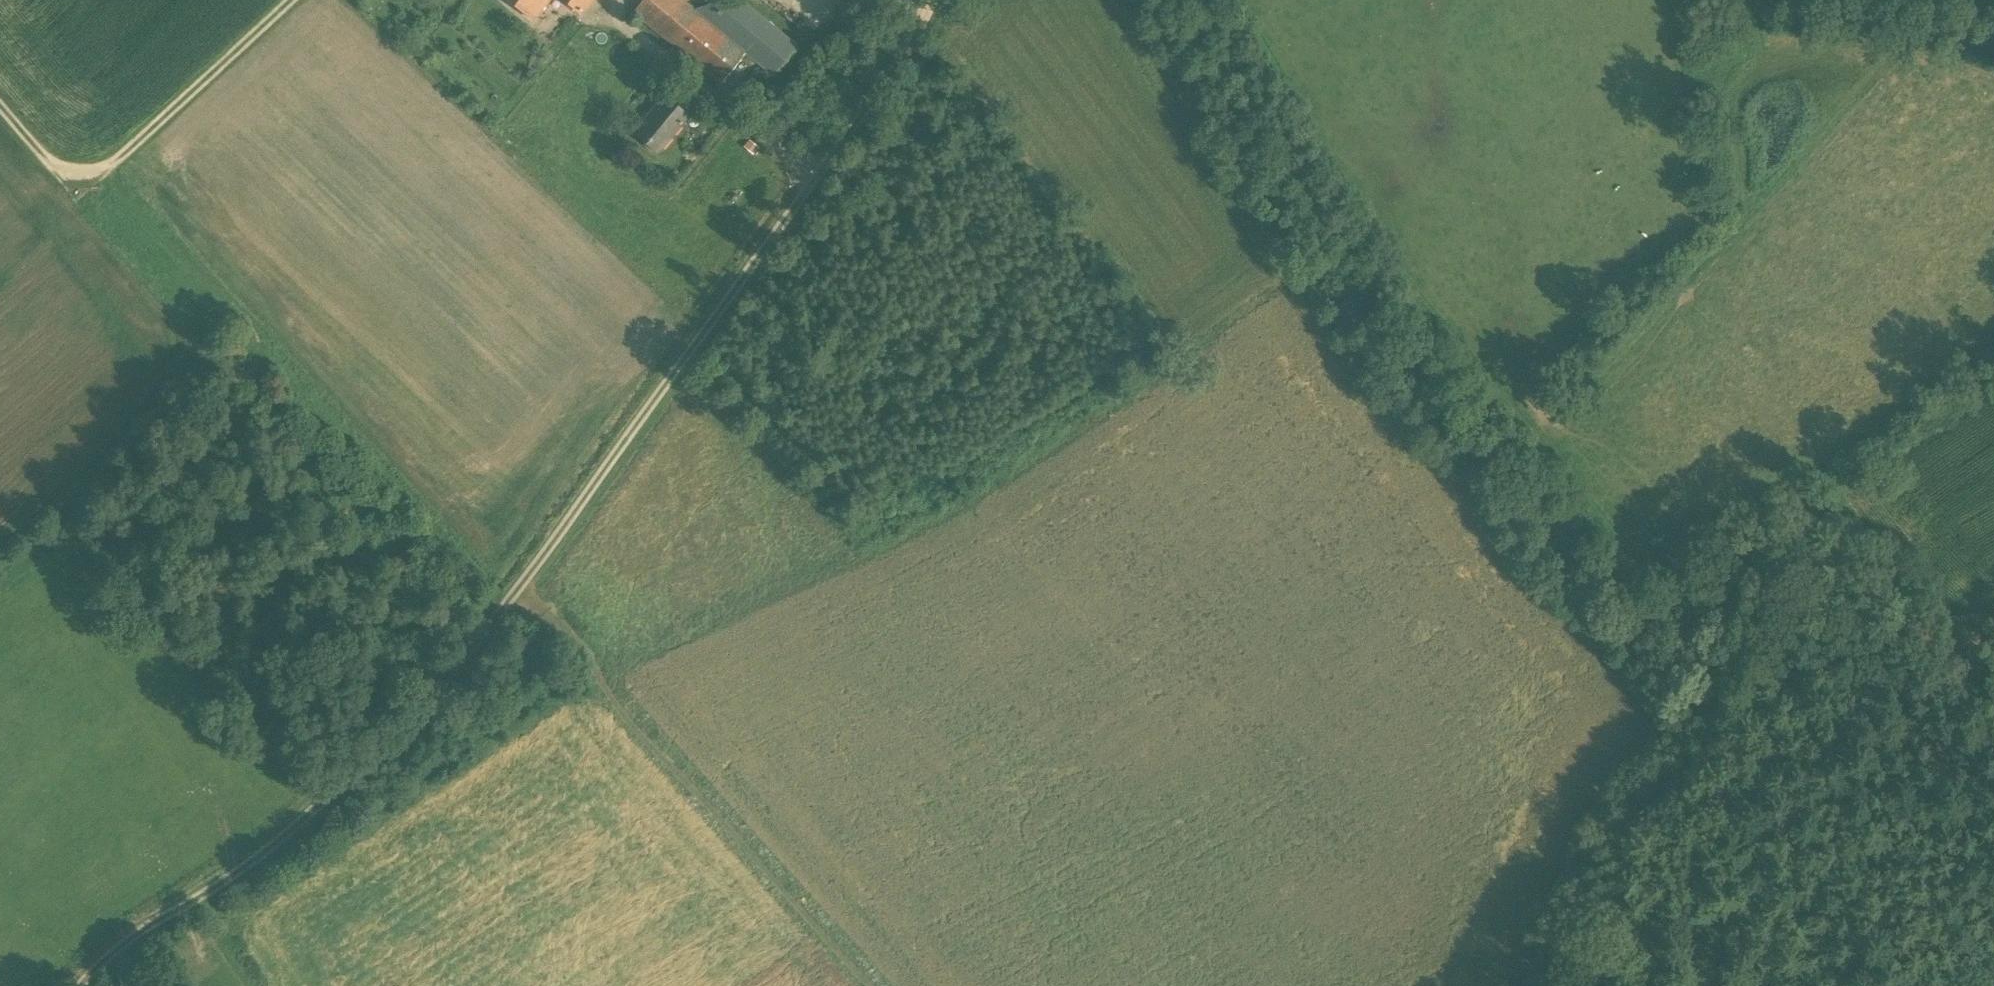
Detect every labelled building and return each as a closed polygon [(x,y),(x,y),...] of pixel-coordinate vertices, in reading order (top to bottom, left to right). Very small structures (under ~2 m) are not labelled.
[(533,20),(549,0),(509,0),(533,20)] [(581,13),(592,0),(565,0),(581,13)] [(632,12),(719,84),(745,53),(771,75),(797,42),(746,0),(710,0),(707,4),(695,7),(687,0),(641,0),(632,12)] [(664,94),(633,131),(658,152),(689,115),(664,94)]
